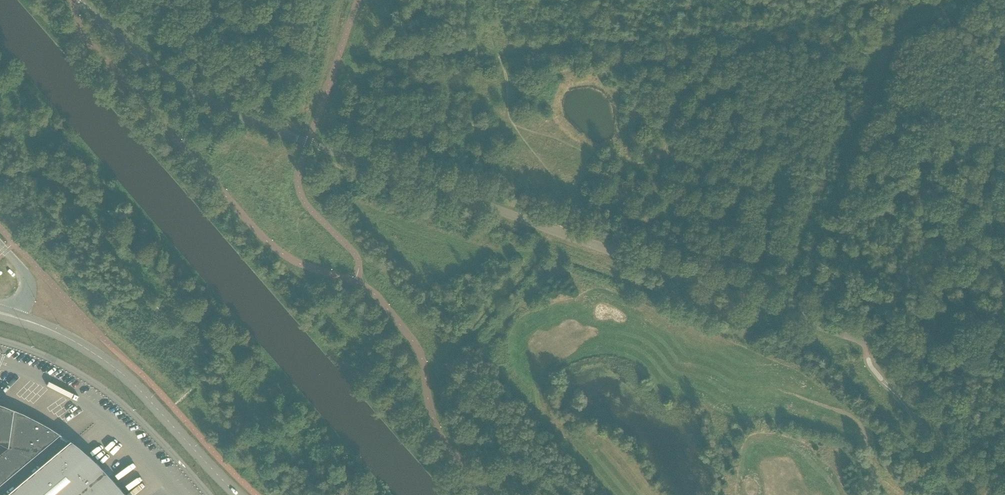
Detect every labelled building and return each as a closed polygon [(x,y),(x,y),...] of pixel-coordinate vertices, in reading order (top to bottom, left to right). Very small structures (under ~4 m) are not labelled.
[(766,277),(764,282),(774,285),(775,280),(766,277)] [(61,436),(50,429),(44,425),(25,415),(5,407),(0,405),(0,443),(9,449),(0,455),(0,487),(61,436)] [(109,476),(102,469),(95,462),(88,455),(80,449),(72,443),(10,494),(125,494),(109,476)]
